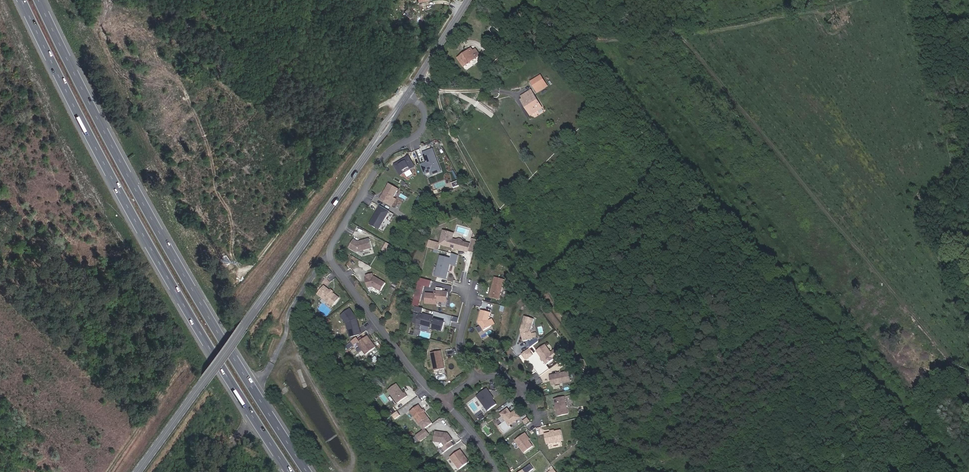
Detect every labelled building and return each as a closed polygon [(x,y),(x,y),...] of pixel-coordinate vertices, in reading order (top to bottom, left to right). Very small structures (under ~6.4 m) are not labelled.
[(475,45),(471,47),(478,56),(481,54),(475,45)] [(464,64),(478,56),(471,47),(458,55),(464,64)] [(492,49),(487,54),(493,62),(499,57),(492,49)] [(532,83),(538,91),(547,85),(541,77),(532,83)] [(548,87),(547,85),(538,91),(539,93),(548,87)] [(534,94),(524,101),(534,115),(544,109),(534,94)] [(533,117),(534,115),(524,101),(522,102),(533,117)] [(432,149),(422,153),(426,162),(420,165),(423,174),(437,168),(434,159),(436,159),(432,149)] [(408,156),(393,165),(400,176),(404,173),(403,171),(409,168),(410,169),(414,167),(408,156)] [(434,159),(437,168),(430,171),(431,175),(440,171),(436,159),(434,159)] [(382,194),(379,199),(389,205),(393,197),(398,189),(388,183),(384,191),(385,191),(384,193),(382,194)] [(389,211),(380,206),(369,224),(378,229),(389,211)] [(443,231),(439,244),(467,251),(469,244),(463,242),(461,240),(458,239),(455,240),(452,239),(453,234),(443,231)] [(357,242),(353,239),(348,247),(356,252),(372,247),(369,239),(361,241),(361,242),(359,243),(357,242)] [(387,252),(391,245),(386,242),(382,250),(387,252)] [(457,255),(452,254),(451,258),(440,256),(435,275),(446,278),(450,264),(455,265),(457,255)] [(380,291),(385,283),(374,277),(373,277),(372,274),(365,275),(366,279),(365,279),(366,281),(365,282),(367,288),(372,286),(380,291)] [(489,297),(499,300),(504,279),(495,277),(489,297)] [(416,287),(429,290),(431,281),(419,278),(416,287)] [(317,294),(332,306),(339,298),(323,286),(317,294)] [(446,303),(447,293),(436,292),(436,295),(434,295),(426,294),(424,304),(435,305),(436,302),(446,303)] [(349,309),(341,316),(346,323),(350,337),(358,335),(355,321),(353,319),(355,317),(349,309)] [(490,312),(481,310),(478,322),(483,331),(491,326),(488,320),(490,312)] [(423,316),(418,315),(415,330),(419,331),(420,325),(430,327),(431,324),(433,325),(432,329),(441,331),(444,322),(434,320),(434,321),(431,321),(432,317),(423,315),(423,316)] [(520,329),(523,341),(532,339),(530,329),(534,318),(524,316),(520,329)] [(359,342),(356,338),(351,341),(354,345),(357,343),(366,355),(375,347),(367,336),(359,342)] [(544,344),(536,351),(542,359),(546,364),(555,358),(544,344)] [(528,349),(521,354),(525,360),(532,355),(528,349)] [(440,351),(430,353),(434,371),(444,369),(440,351)] [(568,371),(549,376),(551,385),(570,381),(568,371)] [(396,384),(387,390),(397,403),(407,396),(404,393),(403,394),(396,384)] [(489,392),(486,388),(476,395),(487,411),(496,404),(488,393),(489,392)] [(568,414),(564,396),(554,399),(557,416),(568,414)] [(418,405),(410,411),(419,424),(427,417),(418,405)] [(520,418),(515,411),(512,414),(509,411),(508,412),(506,410),(501,413),(506,420),(499,426),(504,433),(512,428),(510,425),(520,418)] [(416,435),(420,440),(428,434),(424,429),(416,435)] [(554,432),(544,434),(546,444),(563,440),(560,430),(554,432)] [(444,433),(434,432),(433,441),(442,442),(444,446),(442,447),(445,451),(453,445),(450,441),(452,440),(447,434),(445,433),(445,434),(444,434),(444,433)] [(523,434),(515,440),(524,453),(532,446),(528,440),(523,434)] [(450,457),(459,469),(469,462),(460,450),(450,457)] [(534,468),(530,464),(519,471),(529,471),(534,468)]
